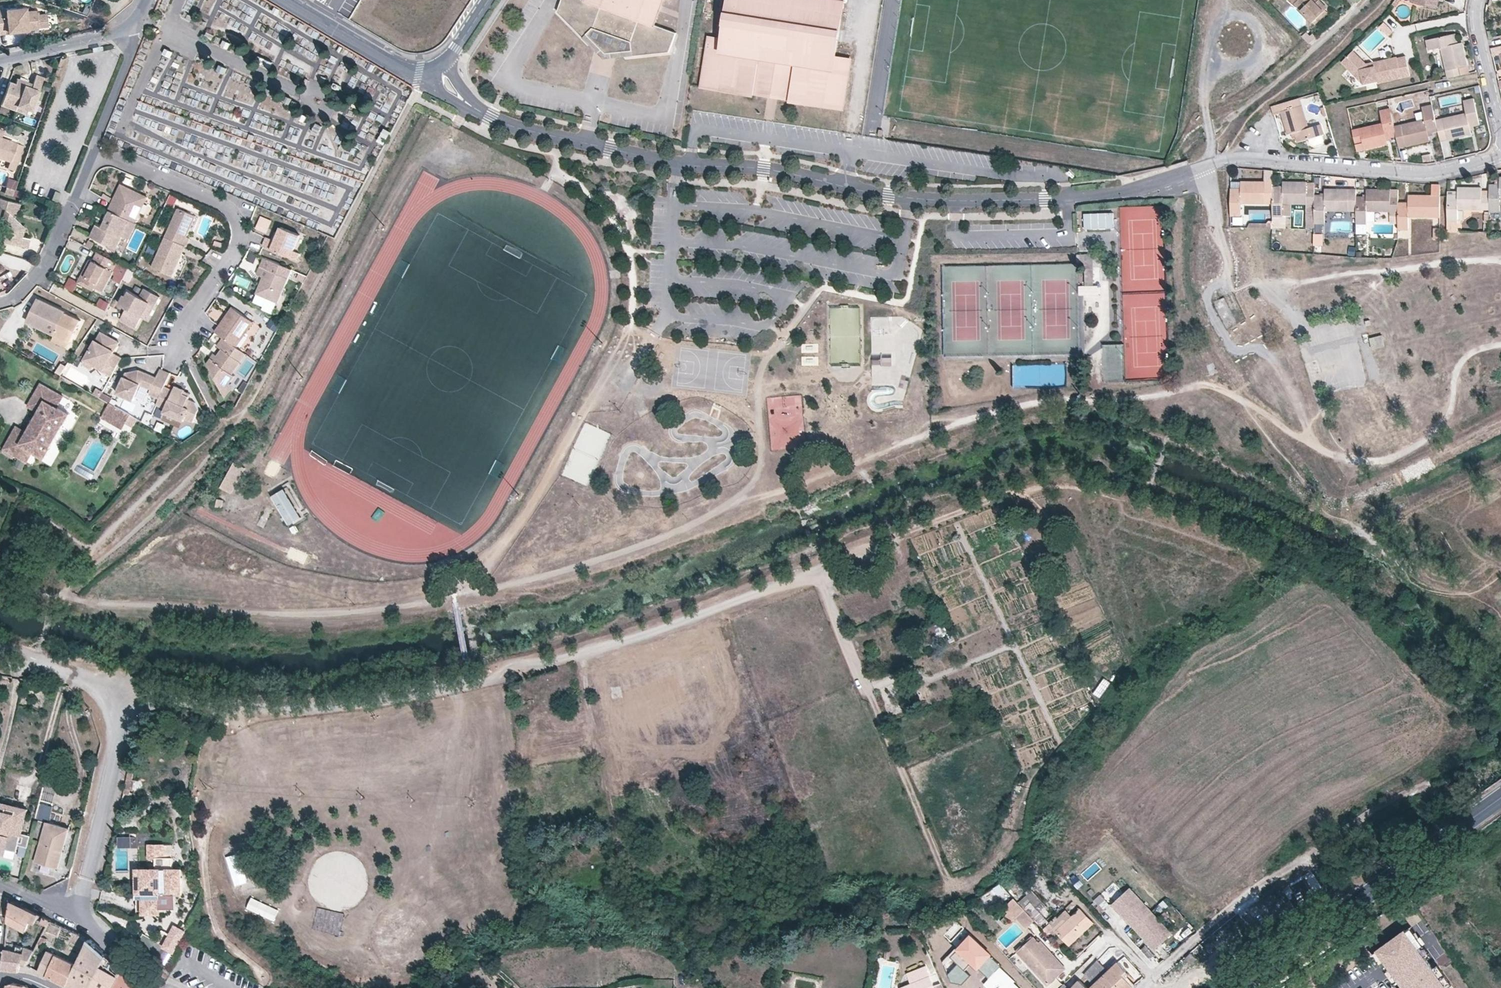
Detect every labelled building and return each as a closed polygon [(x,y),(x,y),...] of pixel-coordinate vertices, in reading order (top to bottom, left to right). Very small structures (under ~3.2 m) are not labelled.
[(584,38),(594,27),(632,41),(633,55),(669,51),(677,32),(653,23),(658,0),(561,0),(557,11),(584,38)] [(790,99),(843,108),(851,59),(836,57),(844,1),(839,0),(730,0),(723,40),(708,37),(701,85),(755,94),(756,87),(791,93),(790,99)] [(1313,21),(1325,9),(1328,7),(1321,0),(1319,0),(1316,3),(1314,0),(1293,0),(1313,21)] [(9,32),(9,28),(28,26),(39,25),(39,24),(38,11),(37,8),(26,9),(26,5),(0,8),(0,33),(9,32)] [(1325,9),(1313,21),(1315,24),(1328,12),(1325,9)] [(49,10),(38,11),(39,24),(50,22),(49,10)] [(594,27),(584,38),(595,48),(604,58),(620,56),(633,55),(632,41),(594,27)] [(296,49),(254,29),(246,45),(311,76),(317,64),(315,63),(317,60),(310,56),(315,46),(301,39),(296,49)] [(1303,34),(1309,42),(1315,37),(1309,29),(1303,34)] [(1441,47),(1448,77),(1469,73),(1462,42),(1458,42),(1454,43),(1452,33),(1427,39),(1428,49),(1441,47)] [(1369,66),(1367,63),(1353,50),(1341,62),(1363,83),(1377,80),(1378,83),(1410,75),(1405,55),(1397,57),(1397,56),(1375,62),(1375,65),(1369,66)] [(342,66),(337,77),(347,82),(353,71),(342,66)] [(36,73),(33,83),(32,86),(27,85),(28,82),(18,78),(16,84),(9,81),(1,104),(27,112),(28,107),(33,108),(44,76),(36,73)] [(773,97),(790,99),(791,93),(756,87),(755,94),(773,97)] [(1271,106),(1274,115),(1281,112),(1288,134),(1295,132),(1298,142),(1323,134),(1321,125),(1309,128),(1299,98),(1271,106)] [(1466,113),(1436,119),(1438,130),(1441,141),(1471,133),(1470,130),(1469,126),(1474,125),(1479,123),(1474,98),(1464,100),(1466,113)] [(138,103),(137,108),(159,115),(158,117),(182,124),(185,117),(138,103)] [(1436,119),(1432,105),(1422,107),(1425,119),(1394,126),(1396,136),(1399,147),(1406,146),(1430,140),(1428,133),(1438,130),(1436,119)] [(1396,136),(1394,126),(1390,108),(1380,111),(1382,123),(1352,130),(1355,143),(1363,141),(1364,149),(1388,144),(1386,138),(1396,136)] [(314,123),(310,135),(322,139),(318,151),(334,156),(336,149),(331,147),(332,143),(344,147),(346,141),(332,137),(335,130),(314,123)] [(287,140),(299,142),(301,128),(290,125),(287,140)] [(0,137),(0,156),(11,160),(8,167),(15,170),(24,145),(2,137),(0,137)] [(1403,161),(1409,162),(1406,146),(1399,147),(1403,161)] [(283,171),(284,163),(235,152),(231,170),(292,184),(294,174),(283,171)] [(1431,161),(1429,154),(1423,155),(1424,162),(1431,161)] [(10,177),(7,186),(15,188),(18,180),(10,177)] [(1490,210),(1490,212),(1499,212),(1500,202),(1500,177),(1500,184),(1490,184),(1490,194),(1490,210)] [(1242,188),(1231,188),(1231,216),(1242,216),(1242,204),(1273,204),(1273,186),(1273,181),(1242,181),(1242,188)] [(1307,228),(1315,228),(1315,224),(1315,194),(1315,181),(1283,181),(1283,186),(1273,186),(1273,204),(1273,216),(1283,216),(1283,204),(1307,204),(1307,228)] [(122,184),(110,209),(111,210),(131,219),(135,222),(146,198),(137,194),(138,191),(122,184)] [(1439,195),(1439,185),(1432,184),(1431,195),(1439,195)] [(15,188),(7,186),(5,192),(15,195),(17,189),(15,188)] [(1448,194),(1448,231),(1458,231),(1458,209),(1490,210),(1490,194),(1481,194),(1481,187),(1458,187),(1458,194),(1448,194)] [(1325,211),(1357,212),(1356,196),(1356,189),(1325,188),(1325,194),(1315,194),(1315,224),(1325,224),(1325,211)] [(60,191),(54,189),(51,198),(57,200),(60,191)] [(1357,212),(1357,223),(1367,224),(1367,212),(1390,212),(1390,224),(1394,224),(1398,224),(1398,202),(1398,190),(1367,189),(1367,196),(1356,196),(1357,212)] [(1409,218),(1439,218),(1439,195),(1431,195),(1409,195),(1409,203),(1398,202),(1398,224),(1398,230),(1408,230),(1409,218)] [(19,203),(0,197),(0,216),(2,216),(0,222),(0,238),(27,246),(29,237),(21,235),(24,225),(12,214),(13,211),(17,212),(19,203)] [(177,207),(164,236),(185,245),(187,246),(191,237),(188,236),(193,226),(190,224),(194,215),(177,207)] [(131,219),(111,210),(103,227),(97,224),(92,235),(117,248),(123,235),(131,219)] [(1114,229),(1113,214),(1084,215),(1084,231),(1114,229)] [(272,220),(261,215),(256,227),(267,232),(272,220)] [(130,238),(137,223),(135,222),(131,219),(123,235),(130,238)] [(1357,223),(1357,233),(1366,234),(1367,224),(1357,223)] [(263,246),(288,256),(292,249),(295,250),(301,235),(282,226),(278,233),(275,240),(273,239),(267,236),(263,246)] [(1312,244),(1322,245),(1323,233),(1314,232),(1312,244)] [(185,245),(164,236),(151,265),(172,275),(180,257),(177,256),(179,252),(182,253),(185,245)] [(292,249),(288,256),(297,260),(301,253),(295,250),(292,249)] [(117,260),(97,250),(93,259),(89,257),(84,267),(87,269),(82,278),(94,285),(103,289),(114,270),(113,269),(117,260)] [(258,255),(251,252),(248,259),(255,262),(258,255)] [(1094,280),(1094,253),(1085,253),(1085,285),(1094,285),(1094,280)] [(279,301),(292,269),(265,257),(258,274),(263,277),(265,278),(262,285),(260,284),(256,292),(257,292),(278,301),(279,301)] [(87,269),(84,267),(77,280),(92,289),(94,285),(82,278),(87,269)] [(149,302),(156,306),(160,297),(145,289),(141,297),(130,291),(127,297),(125,295),(120,304),(127,308),(120,318),(136,328),(142,317),(149,302)] [(278,301),(257,292),(254,300),(264,304),(263,307),(273,312),(278,301)] [(54,334),(71,341),(81,320),(65,312),(65,311),(39,298),(28,321),(54,334)] [(148,320),(156,306),(149,302),(142,317),(148,320)] [(219,324),(215,330),(223,335),(235,344),(252,320),(231,306),(224,316),(227,318),(221,326),(219,324)] [(858,308),(830,309),(832,365),(860,364),(858,308)] [(227,318),(224,316),(219,324),(221,326),(227,318)] [(276,330),(280,323),(272,318),(267,325),(276,330)] [(102,372),(112,376),(122,357),(114,353),(115,350),(112,348),(117,339),(101,331),(96,339),(95,339),(82,362),(92,368),(94,364),(104,369),(102,372)] [(68,348),(71,341),(54,334),(51,341),(68,348)] [(233,370),(246,352),(235,344),(223,335),(217,344),(221,347),(218,352),(214,358),(211,355),(207,361),(220,385),(229,381),(235,372),(233,370)] [(1372,351),(1386,349),(1383,336),(1369,339),(1372,351)] [(120,341),(117,339),(112,348),(115,350),(120,341)] [(873,385),(884,384),(883,367),(892,366),(892,354),(881,354),(881,358),(872,358),(873,385)] [(1013,366),(1014,385),(1033,384),(1032,365),(1013,366)] [(165,385),(171,372),(161,368),(158,377),(145,372),(129,376),(122,393),(139,400),(146,384),(153,387),(151,393),(160,396),(165,385)] [(4,449),(26,461),(33,450),(37,453),(36,454),(44,458),(50,448),(49,447),(64,421),(65,422),(70,412),(62,407),(61,409),(58,406),(64,395),(41,381),(28,405),(39,411),(28,432),(17,425),(4,449)] [(160,396),(157,404),(167,407),(165,410),(185,419),(187,415),(196,419),(201,407),(196,401),(189,398),(190,395),(184,392),(186,388),(176,384),(175,388),(165,385),(160,396)] [(132,414),(111,402),(106,411),(127,423),(132,414)] [(127,423),(106,411),(103,416),(124,428),(127,423)] [(1366,441),(1368,450),(1377,449),(1376,439),(1366,441)] [(233,493),(247,468),(236,462),(223,487),(233,493)] [(303,515),(286,486),(274,494),(291,523),(303,515)] [(27,807),(2,801),(0,810),(0,853),(3,853),(4,847),(14,850),(16,850),(18,843),(21,831),(27,807)] [(42,803),(39,815),(48,818),(51,805),(42,803)] [(36,863),(59,868),(69,828),(46,822),(36,863)] [(27,846),(30,834),(23,832),(20,844),(27,846)] [(132,845),(132,835),(119,835),(119,845),(128,845),(132,845)] [(163,853),(163,840),(147,841),(148,854),(155,854),(163,853)] [(14,850),(4,847),(3,853),(3,855),(12,857),(14,850)] [(182,897),(181,864),(172,864),(172,853),(163,853),(155,854),(155,865),(150,865),(150,877),(136,877),(137,881),(138,915),(161,914),(161,909),(168,908),(174,903),(173,897),(182,897)] [(237,853),(226,857),(236,886),(247,882),(237,853)] [(150,877),(150,865),(136,866),(136,877),(150,877)] [(313,879),(312,908),(358,909),(359,877),(344,877),(344,867),(318,867),(318,879),(313,879)] [(1065,877),(1061,873),(1050,883),(1054,888),(1058,884),(1065,877)] [(1058,884),(1054,888),(1060,894),(1064,891),(1058,884)] [(1155,909),(1134,886),(1116,903),(1137,925),(1155,909)] [(1064,891),(1060,894),(1064,899),(1069,895),(1064,891)] [(1029,900),(1031,902),(1036,907),(1042,902),(1036,894),(1029,900)] [(1024,908),(1015,898),(1004,908),(1008,913),(1007,915),(1012,921),(1016,917),(1026,928),(1035,920),(1024,908)] [(333,921),(337,914),(311,900),(303,916),(320,924),(324,916),(333,921)] [(34,923),(38,915),(12,902),(9,921),(26,931),(31,921),(34,923)] [(1024,908),(1035,920),(1036,921),(1041,926),(1048,920),(1036,907),(1031,902),(1024,908)] [(1036,907),(1048,920),(1055,914),(1042,902),(1036,907)] [(1072,917),(1057,932),(1069,945),(1093,923),(1080,909),(1072,917)] [(1156,947),(1174,930),(1155,909),(1137,925),(1156,947)] [(1051,923),(1050,924),(1057,932),(1072,917),(1066,910),(1051,923)] [(47,926),(50,921),(46,919),(43,918),(41,923),(47,926)] [(1048,920),(1041,926),(1044,930),(1050,924),(1051,923),(1048,920)] [(163,947),(173,952),(184,931),(178,927),(175,934),(171,932),(163,947)] [(1429,956),(1410,929),(1405,932),(1425,959),(1429,956)] [(1399,984),(1428,963),(1425,959),(1405,932),(1393,941),(1400,951),(1394,956),(1387,945),(1377,953),(1396,980),(1399,984)] [(149,955),(157,942),(145,935),(137,949),(149,955)] [(48,939),(42,936),(38,943),(44,946),(48,939)] [(1048,984),(1062,972),(1051,960),(1055,956),(1041,942),(1039,944),(1033,938),(1018,953),(1048,984)] [(124,971),(123,971),(89,940),(77,964),(67,986),(72,987),(115,987),(124,971)] [(1400,951),(1393,941),(1387,945),(1394,956),(1400,951)] [(16,952),(5,949),(4,950),(2,965),(21,965),(21,963),(28,965),(34,951),(26,948),(17,946),(16,952)] [(892,949),(885,947),(883,960),(890,961),(892,949)] [(993,947),(985,955),(991,960),(998,953),(993,947)] [(39,971),(67,986),(77,964),(49,951),(45,958),(43,963),(39,971)] [(1396,980),(1377,953),(1372,956),(1392,983),(1396,980)] [(1015,954),(1010,959),(1018,968),(1023,963),(1015,954)] [(1051,960),(1062,972),(1066,968),(1055,956),(1051,960)] [(1088,987),(1091,987),(1108,971),(1098,960),(1079,980),(1088,987)] [(1134,986),(1123,974),(1126,970),(1118,962),(1108,971),(1091,987),(1131,987),(1134,986)] [(1445,987),(1431,967),(1428,963),(1399,984),(1402,987),(1446,987),(1445,987)] [(1449,983),(1435,964),(1431,967),(1445,987),(1449,983)] [(907,973),(911,984),(929,976),(930,975),(926,966),(907,973)] [(1123,974),(1134,986),(1135,985),(1128,977),(1130,975),(1126,970),(1123,974)] [(124,971),(115,987),(142,987),(124,971)] [(671,971),(654,971),(654,980),(670,980),(671,971)] [(911,984),(900,987),(934,987),(929,976),(911,984)] [(1079,980),(1071,987),(1088,987),(1079,980)]
